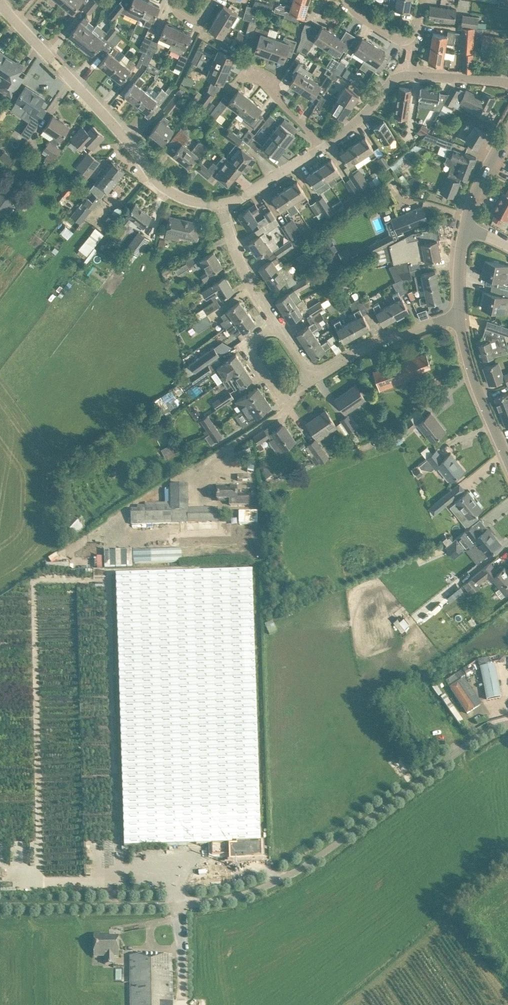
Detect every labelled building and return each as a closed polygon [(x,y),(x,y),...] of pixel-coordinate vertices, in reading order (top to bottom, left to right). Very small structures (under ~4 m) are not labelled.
[(61,2),(72,11),(81,0),(63,0),(61,2)] [(89,13),(98,2),(96,0),(90,0),(83,8),(89,13)] [(140,14),(147,0),(132,0),(132,1),(130,0),(126,7),(118,3),(108,15),(113,20),(121,11),(124,13),(138,19),(140,14)] [(147,0),(140,14),(147,17),(144,24),(150,27),(159,6),(147,0)] [(307,3),(299,0),(293,0),(291,6),(285,4),(283,5),(279,4),(276,6),(274,10),(286,14),(288,10),(294,12),(304,15),(307,3)] [(389,4),(382,2),(381,7),(388,9),(388,7),(409,11),(411,0),(390,0),(389,4)] [(223,5),(216,16),(230,25),(237,13),(223,5)] [(245,11),(243,18),(250,20),(254,21),(258,8),(253,6),(251,13),(245,11)] [(428,18),(454,22),(456,9),(430,6),(428,18)] [(461,25),(477,27),(479,17),(463,14),(461,25)] [(69,34),(81,43),(81,44),(92,30),(85,24),(88,20),(84,16),(80,21),(76,26),(69,34)] [(230,25),(216,16),(209,28),(222,37),(230,25)] [(172,42),(178,28),(166,23),(160,37),(172,42)] [(81,44),(81,43),(79,46),(89,55),(91,52),(92,53),(105,36),(110,40),(116,33),(119,29),(114,24),(107,32),(97,24),(92,30),(81,44)] [(268,34),(269,31),(257,26),(252,39),(258,41),(255,50),(269,56),(275,37),(268,34)] [(313,39),(324,46),(333,33),(322,26),(313,39)] [(460,52),(473,53),(475,27),(462,27),(460,52)] [(190,34),(178,28),(172,42),(169,48),(181,54),(181,53),(181,54),(190,34)] [(234,44),(241,47),(244,37),(245,34),(238,30),(237,35),(234,44)] [(433,33),(430,47),(444,49),(446,42),(453,43),(455,32),(448,30),(447,35),(433,33)] [(324,46),(324,47),(339,56),(344,50),(346,51),(355,35),(349,31),(344,40),(333,33),(324,46)] [(482,34),(481,42),(482,43),(501,46),(503,38),(485,34),(484,34),(482,34)] [(139,49),(138,50),(142,52),(145,53),(152,39),(145,36),(139,49)] [(287,51),(292,53),(296,41),(284,36),(283,40),(275,37),(269,56),(284,61),(287,51)] [(365,58),(373,44),(362,37),(351,54),(363,61),(365,58)] [(152,39),(145,53),(152,56),(158,42),(152,39)] [(385,52),(373,44),(365,58),(363,61),(375,68),(385,52)] [(99,64),(110,73),(120,60),(114,55),(119,49),(114,45),(109,51),(108,51),(99,64)] [(303,45),(299,50),(306,54),(309,49),(303,45)] [(444,49),(430,47),(428,62),(449,65),(450,59),(443,58),(444,49)] [(197,64),(201,57),(200,57),(203,51),(198,48),(191,61),(197,64)] [(212,54),(209,61),(210,62),(228,70),(234,57),(218,50),(215,56),(212,54)] [(302,60),(306,54),(299,50),(296,56),(302,60)] [(4,74),(0,81),(0,89),(11,97),(24,78),(17,74),(21,68),(16,64),(17,62),(0,51),(0,71),(4,74)] [(142,52),(136,66),(139,67),(141,62),(145,53),(142,52)] [(145,53),(141,62),(148,65),(148,63),(152,56),(145,53)] [(175,67),(181,70),(188,56),(181,54),(181,53),(181,54),(175,67)] [(462,71),(471,71),(472,53),(463,53),(462,71)] [(205,69),(205,68),(209,70),(207,75),(222,82),(228,70),(212,63),(210,62),(201,57),(197,64),(201,66),(201,67),(201,68),(202,68),(202,69),(203,69),(204,69),(205,69)] [(334,57),(327,67),(333,71),(336,66),(337,66),(340,61),(334,57)] [(120,60),(110,73),(121,81),(131,69),(130,68),(135,62),(130,58),(125,64),(120,60)] [(148,65),(146,69),(158,74),(160,69),(148,63),(148,65)] [(336,66),(333,71),(339,75),(342,70),(337,66),(336,66)] [(330,76),(333,71),(327,67),(324,72),(327,74),(330,76)] [(291,79),(289,83),(300,91),(309,77),(301,73),(297,70),(291,79)] [(336,80),(339,75),(333,71),(330,76),(336,80)] [(192,78),(185,74),(181,81),(188,85),(192,78)] [(125,94),(136,103),(146,91),(140,86),(144,80),(139,76),(135,82),(134,82),(125,94)] [(350,82),(362,89),(365,83),(354,76),(350,82)] [(309,77),(300,91),(312,98),(321,85),(309,77)] [(151,95),(146,91),(136,103),(147,112),(151,106),(155,110),(168,93),(173,87),(170,85),(165,91),(162,88),(154,98),(151,95)] [(345,86),(338,97),(351,106),(359,94),(345,86)] [(394,116),(406,118),(411,88),(399,86),(394,116)] [(445,101),(448,95),(439,94),(440,89),(420,86),(418,98),(429,100),(433,109),(439,110),(444,102),(445,101)] [(452,87),(448,95),(445,101),(451,104),(459,90),(452,87)] [(19,96),(16,100),(22,104),(17,112),(29,120),(20,133),(28,138),(39,122),(41,119),(46,110),(39,106),(44,98),(36,93),(35,94),(24,88),(19,96)] [(163,108),(169,112),(184,94),(178,89),(163,108)] [(239,110),(240,111),(250,99),(238,89),(227,104),(232,107),(233,106),(239,110)] [(471,106),(476,109),(474,111),(485,116),(489,108),(487,108),(492,97),(494,98),(484,93),(482,97),(482,96),(481,97),(466,90),(461,101),(471,106)] [(197,104),(202,108),(212,95),(207,91),(197,104)] [(192,99),(197,103),(200,98),(196,94),(192,99)] [(321,95),(319,99),(316,103),(323,108),(328,104),(330,101),(321,95)] [(351,106),(338,97),(330,109),(344,118),(351,106)] [(243,119),(254,128),(263,117),(257,112),(261,107),(250,99),(240,111),(245,115),(243,119)] [(210,113),(216,118),(222,110),(216,105),(210,113)] [(261,126),(267,130),(276,119),(270,114),(261,126)] [(53,115),(45,127),(55,134),(50,141),(49,141),(44,148),(49,152),(45,158),(51,163),(55,158),(61,149),(55,145),(69,125),(53,115)] [(170,120),(169,120),(163,115),(150,132),(163,142),(173,129),(167,124),(170,120)] [(284,118),(271,134),(285,145),(294,134),(291,131),(294,126),(284,118)] [(376,140),(384,153),(391,149),(390,139),(394,137),(383,120),(373,126),(381,137),(376,140)] [(465,139),(469,142),(477,147),(486,133),(474,125),(468,122),(464,127),(470,131),(465,139)] [(419,129),(426,133),(429,128),(422,124),(419,129)] [(71,137),(80,146),(85,141),(92,148),(104,136),(93,126),(88,131),(82,126),(71,137)] [(201,141),(198,141),(192,149),(184,142),(188,135),(180,129),(172,138),(181,145),(179,148),(178,147),(177,149),(178,149),(174,154),(188,166),(197,155),(200,157),(208,147),(201,141)] [(238,144),(242,139),(230,129),(225,135),(235,143),(238,145),(238,144)] [(241,137),(248,142),(253,136),(255,134),(249,129),(241,137)] [(445,146),(448,140),(430,133),(428,137),(436,140),(435,142),(445,146)] [(285,145),(271,134),(263,145),(276,156),(285,145)] [(253,136),(248,142),(251,145),(257,150),(262,143),(253,136)] [(365,137),(352,145),(359,157),(367,152),(371,158),(376,155),(372,149),(370,145),(365,137)] [(389,165),(393,170),(423,146),(416,144),(389,165)] [(359,157),(352,145),(340,153),(348,165),(348,164),(352,171),(358,167),(354,161),(359,157)] [(1,156),(8,159),(12,149),(5,146),(1,156)] [(241,146),(230,160),(240,169),(245,172),(256,159),(241,146)] [(454,159),(461,161),(466,164),(467,162),(473,164),(476,157),(448,146),(444,155),(447,156),(454,159)] [(76,167),(82,171),(94,157),(88,152),(82,160),(76,167)] [(378,158),(384,167),(391,163),(385,154),(378,158)] [(77,178),(83,183),(94,169),(100,161),(94,157),(82,171),(83,172),(77,178)] [(237,173),(240,169),(230,160),(227,158),(219,168),(213,163),(211,163),(208,167),(201,162),(196,168),(207,177),(212,172),(228,184),(237,173)] [(331,159),(319,167),(326,179),(333,174),(337,180),(342,177),(338,171),(339,171),(331,159)] [(447,176),(446,176),(440,191),(453,197),(461,176),(468,179),(473,164),(467,162),(466,164),(461,161),(454,159),(447,176)] [(102,167),(97,173),(100,175),(101,174),(103,176),(104,174),(110,178),(112,175),(117,179),(118,178),(124,170),(112,160),(106,168),(105,169),(102,167)] [(319,167),(307,175),(312,183),(314,186),(315,186),(318,192),(324,189),(330,185),(326,179),(319,167)] [(379,174),(386,184),(395,178),(388,168),(379,174)] [(349,179),(357,190),(368,182),(359,169),(349,175),(351,178),(349,179)] [(91,192),(83,201),(92,208),(106,190),(107,191),(117,179),(112,175),(110,178),(104,174),(103,176),(101,174),(100,175),(95,182),(88,190),(91,192)] [(357,190),(349,179),(345,182),(352,193),(357,190)] [(60,191),(67,196),(75,186),(69,181),(60,191)] [(297,181),(284,190),(292,201),(293,201),(299,197),(303,203),(309,199),(305,193),(297,181)] [(17,192),(8,185),(0,195),(0,214),(17,192)] [(292,201),(284,190),(272,197),(280,209),(284,215),(289,212),(291,215),(298,210),(293,201),(292,201)] [(506,194),(503,192),(498,202),(507,208),(507,190),(506,194)] [(317,200),(325,213),(331,209),(322,196),(317,200)] [(79,206),(71,215),(80,222),(92,208),(83,201),(83,200),(79,206)] [(311,204),(317,214),(322,211),(316,201),(311,204)] [(498,202),(492,212),(495,213),(492,219),(506,226),(507,221),(507,219),(506,218),(507,215),(507,208),(498,202)] [(127,215),(122,221),(127,225),(132,218),(143,227),(151,216),(135,203),(127,215)] [(238,215),(247,228),(257,221),(252,213),(258,208),(255,203),(238,215)] [(267,206),(261,210),(265,216),(268,221),(275,216),(267,206)] [(391,219),(397,233),(428,220),(422,206),(391,219)] [(107,218),(106,218),(112,223),(117,216),(112,212),(107,218)] [(165,237),(178,240),(179,236),(196,239),(200,223),(170,216),(165,237)] [(264,224),(268,229),(268,230),(278,222),(275,216),(268,221),(264,224)] [(288,221),(281,225),(290,239),(297,235),(288,221)] [(67,224),(61,232),(69,238),(75,230),(67,224)] [(412,232),(394,241),(389,244),(392,262),(408,259),(409,263),(425,260),(440,257),(434,227),(412,232)] [(95,228),(79,248),(80,249),(87,254),(93,246),(102,235),(95,228)] [(119,263),(127,268),(149,239),(139,231),(123,252),(126,254),(119,263)] [(249,243),(247,244),(252,251),(254,249),(257,255),(259,253),(262,257),(266,254),(278,246),(272,237),(269,239),(264,232),(257,237),(249,242),(249,243)] [(383,238),(369,245),(373,252),(387,245),(383,238)] [(290,240),(275,250),(279,255),(294,245),(290,240)] [(317,258),(310,248),(299,255),(305,265),(317,258)] [(206,271),(201,274),(205,281),(218,273),(215,269),(221,265),(213,251),(194,262),(197,268),(203,265),(206,271)] [(279,261),(276,256),(259,268),(265,278),(278,269),(275,264),(279,261)] [(186,258),(173,265),(175,269),(178,274),(191,266),(186,258)] [(482,276),(504,280),(502,288),(507,289),(507,265),(485,260),(482,276)] [(389,266),(395,281),(401,278),(398,272),(409,269),(408,262),(389,266)] [(163,269),(162,270),(165,275),(166,274),(175,269),(173,265),(172,264),(163,269)] [(272,288),(291,275),(285,265),(278,269),(265,278),(272,288)] [(411,278),(409,269),(398,272),(401,278),(402,280),(411,278)] [(417,289),(424,288),(438,285),(435,270),(421,273),(414,275),(417,289)] [(233,289),(225,276),(213,283),(202,290),(207,297),(210,295),(214,301),(203,307),(206,313),(220,305),(216,299),(233,289)] [(276,301),(283,311),(296,303),(301,300),(296,293),(310,285),(305,277),(294,283),(291,285),(294,289),(289,293),(289,292),(276,301)] [(396,300),(388,304),(395,317),(397,319),(404,316),(403,313),(409,310),(400,294),(407,291),(402,280),(401,278),(395,281),(392,283),(397,292),(393,294),(396,300)] [(438,285),(424,288),(426,296),(419,297),(420,303),(427,302),(441,299),(438,285)] [(502,288),(501,295),(485,291),(482,307),(507,312),(507,310),(507,305),(505,305),(507,297),(507,289),(502,288)] [(370,298),(363,302),(368,311),(370,314),(376,311),(382,324),(395,317),(388,304),(381,308),(374,294),(369,297),(370,298)] [(357,317),(350,321),(356,334),(369,327),(363,314),(368,311),(363,302),(360,297),(355,300),(355,299),(349,303),(357,317)] [(296,303),(283,311),(289,321),(307,309),(307,308),(301,300),(296,303)] [(307,308),(307,309),(308,309),(312,315),(307,318),(308,319),(321,311),(320,310),(325,307),(320,300),(307,308)] [(327,307),(330,312),(341,305),(338,300),(327,307)] [(247,311),(239,301),(221,315),(228,325),(247,311)] [(426,309),(417,313),(420,319),(428,316),(426,309)] [(228,325),(225,328),(226,328),(230,333),(233,331),(236,335),(255,322),(247,311),(228,325)] [(321,311),(308,319),(310,323),(297,332),(305,345),(316,337),(311,330),(317,326),(315,323),(325,317),(322,313),(321,311)] [(198,319),(193,323),(198,331),(204,327),(198,319)] [(356,334),(350,321),(343,324),(340,319),(334,322),(339,332),(343,341),(356,334)] [(486,332),(482,342),(476,344),(481,359),(491,357),(507,351),(506,346),(502,345),(499,336),(500,333),(507,335),(507,327),(486,320),(484,327),(489,329),(488,333),(486,332)] [(316,337),(305,345),(313,357),(331,345),(337,341),(333,335),(326,339),(327,340),(321,344),(316,337)] [(219,355),(214,346),(189,364),(195,371),(208,363),(219,355)] [(223,380),(244,366),(236,353),(224,361),(218,365),(221,370),(219,371),(224,379),(223,380)] [(373,371),(379,389),(416,377),(415,372),(430,367),(426,353),(373,371)] [(484,367),(490,384),(503,379),(497,362),(484,367)] [(190,375),(194,381),(212,369),(208,363),(195,371),(190,375)] [(244,366),(223,380),(227,386),(231,384),(234,389),(240,385),(240,386),(252,378),(244,366)] [(173,386),(178,394),(184,390),(179,382),(173,386)] [(235,400),(242,410),(264,395),(258,385),(235,400)] [(337,400),(345,412),(365,398),(355,385),(348,390),(349,392),(343,396),(337,400)] [(168,388),(156,400),(168,412),(180,401),(168,388)] [(212,401),(217,408),(234,397),(230,390),(212,401)] [(499,411),(505,409),(507,415),(507,414),(507,393),(507,392),(494,398),(499,411)] [(264,395),(242,410),(235,415),(243,427),(254,420),(252,417),(270,404),(264,395)] [(499,411),(506,426),(507,425),(507,414),(507,415),(505,409),(499,411)] [(326,412),(316,419),(315,417),(307,423),(317,438),(336,425),(325,410),(326,412)] [(430,413),(431,412),(430,412),(417,423),(432,441),(445,430),(439,423),(438,424),(430,413)] [(209,432),(216,427),(208,414),(200,420),(209,432)] [(340,419),(349,432),(355,427),(347,415),(340,419)] [(398,430),(390,434),(393,440),(402,436),(401,433),(402,435),(416,424),(411,418),(397,429),(398,430)] [(269,439),(278,453),(297,439),(284,421),(270,430),(274,436),(269,439)] [(216,427),(209,432),(215,441),(222,436),(216,427)] [(256,444),(260,449),(264,446),(262,442),(269,437),(264,429),(254,436),(258,442),(256,444)] [(178,438),(161,448),(166,458),(183,449),(178,438)] [(315,438),(308,443),(320,461),(320,462),(328,457),(315,438)] [(320,461),(308,443),(304,446),(309,452),(310,453),(306,455),(309,458),(311,457),(316,464),(320,461)] [(436,450),(426,458),(435,469),(439,466),(451,480),(462,471),(455,462),(456,461),(450,453),(443,459),(436,450)] [(418,467),(414,471),(418,476),(423,472),(418,467)] [(171,487),(171,495),(154,495),(154,504),(145,504),(145,506),(138,506),(138,509),(131,509),(131,525),(218,522),(218,508),(188,508),(188,486),(171,487)] [(217,488),(217,501),(230,501),(230,506),(248,505),(248,495),(236,496),(236,487),(217,488)] [(441,497),(446,504),(458,494),(452,488),(441,497)] [(456,501),(449,506),(464,525),(466,527),(478,517),(475,513),(476,512),(475,512),(481,507),(468,490),(460,497),(455,500),(456,501)] [(258,523),(258,511),(238,511),(238,523),(258,523)] [(66,528),(76,537),(84,528),(81,525),(76,521),(73,519),(72,518),(64,526),(66,528)] [(492,536),(493,535),(487,527),(480,533),(473,524),(465,530),(464,531),(459,535),(456,537),(447,544),(445,546),(446,547),(451,554),(454,557),(455,556),(459,554),(465,548),(465,549),(467,547),(471,544),(473,547),(479,554),(482,557),(486,554),(487,553),(488,554),(489,553),(491,551),(497,547),(499,545),(492,536)] [(455,538),(452,534),(449,536),(448,537),(445,533),(441,536),(443,539),(447,544),(452,540),(455,538)] [(64,551),(68,557),(78,550),(74,544),(64,551)] [(169,549),(133,550),(134,564),(182,562),(182,549),(169,549)] [(82,556),(82,568),(103,567),(103,555),(82,556)] [(491,581),(494,579),(500,586),(496,589),(502,597),(507,592),(507,574),(503,568),(504,567),(498,572),(490,562),(463,584),(470,594),(480,586),(478,584),(487,576),(491,581)] [(253,571),(116,575),(125,847),(212,844),(213,855),(237,855),(237,858),(261,858),(261,842),(253,571)] [(404,614),(400,617),(407,627),(412,624),(404,614)] [(478,660),(479,666),(490,664),(489,658),(478,660)] [(480,667),(487,700),(502,697),(495,664),(480,667)] [(445,682),(449,687),(458,680),(465,676),(462,671),(445,682)] [(463,678),(449,687),(467,714),(479,706),(476,702),(478,700),(463,678)] [(3,864),(10,864),(9,841),(2,841),(3,864)] [(219,862),(219,865),(196,869),(200,888),(223,885),(223,886),(234,884),(230,860),(219,862)] [(94,935),(94,957),(105,957),(105,964),(114,964),(114,957),(118,956),(118,938),(104,938),(104,935),(94,935)] [(130,966),(131,1004),(172,1004),(172,955),(130,956),(130,966)]
